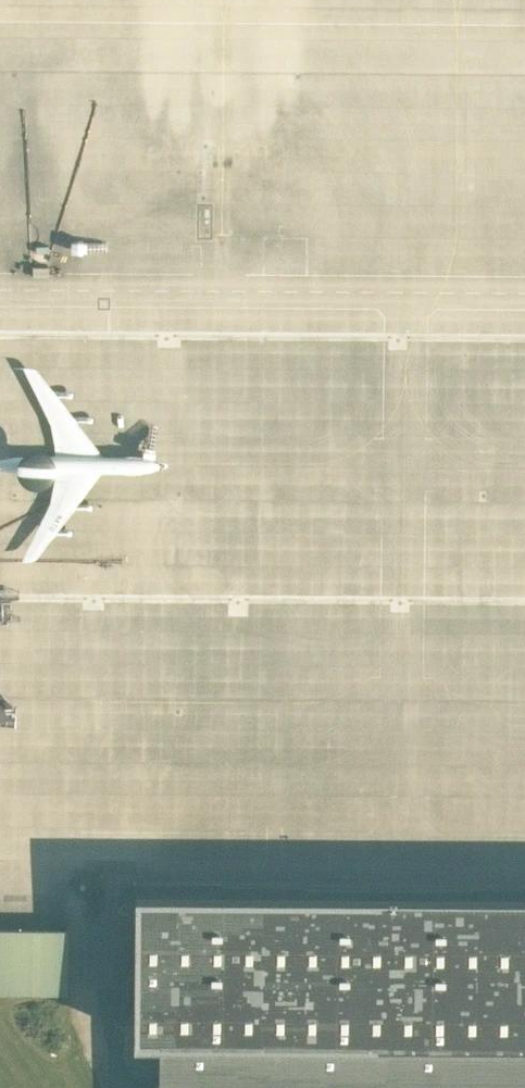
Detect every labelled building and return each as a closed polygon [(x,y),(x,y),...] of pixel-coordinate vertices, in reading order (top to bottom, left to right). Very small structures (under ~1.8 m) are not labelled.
[(136,891),(136,1029),(524,1030),(524,892),(136,891)] [(0,925),(0,991),(67,992),(67,937),(67,925),(0,925)] [(163,1041),(163,1087),(524,1087),(524,1039),(163,1041)]
